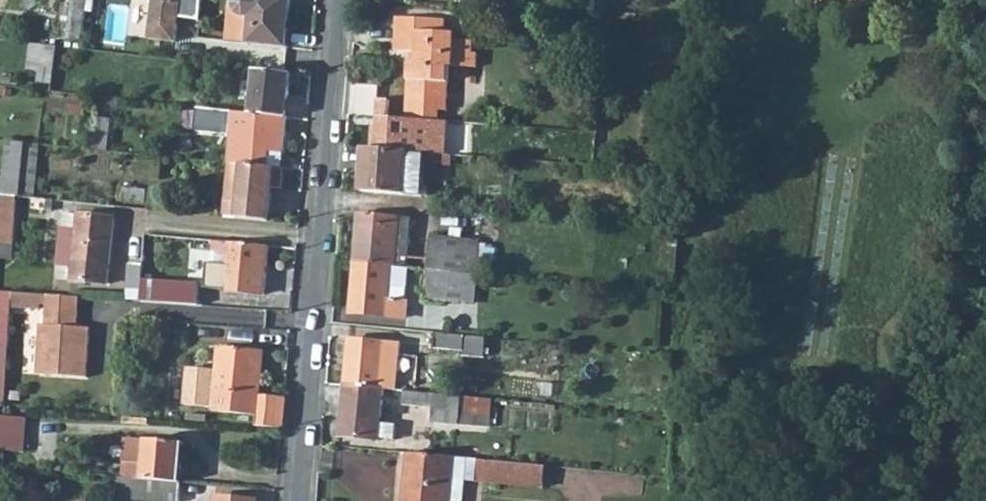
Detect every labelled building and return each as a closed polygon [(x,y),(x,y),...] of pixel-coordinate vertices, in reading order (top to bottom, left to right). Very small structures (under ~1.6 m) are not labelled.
[(83,29),(85,13),(86,0),(71,0),(67,27),(83,29)] [(85,13),(91,14),(93,0),(86,0),(85,13)] [(153,5),(149,38),(176,42),(178,26),(174,25),(175,17),(201,21),(203,0),(149,0),(153,5)] [(238,0),(232,0),(228,43),(249,45),(251,17),(247,18),(242,17),(238,14),(236,10),(235,5),(237,1),(238,0)] [(237,1),(235,5),(236,10),(238,14),(242,17),(247,18),(251,17),(249,45),(287,49),(291,0),(238,0),(237,1)] [(444,22),(396,19),(395,54),(418,55),(418,67),(408,67),(406,122),(429,123),(430,111),(441,112),(447,112),(449,68),(477,69),(477,55),(473,55),(473,42),(456,42),(456,35),(444,34),(444,22)] [(39,75),(52,77),(57,47),(43,45),(39,75)] [(256,72),(251,115),(287,120),(291,77),(256,72)] [(105,153),(111,99),(93,97),(87,151),(105,153)] [(232,136),(229,164),(241,166),(268,169),(269,155),(283,156),(287,120),(251,115),(198,109),(196,132),(232,136)] [(440,124),(441,112),(430,111),(429,123),(440,124)] [(15,197),(20,143),(9,142),(6,178),(0,177),(0,195),(15,197)] [(36,199),(40,146),(20,143),(15,197),(17,197),(36,199)] [(422,190),(425,154),(364,150),(361,193),(422,197),(422,190)] [(435,191),(436,168),(437,155),(425,154),(422,190),(435,191)] [(450,168),(451,156),(437,155),(436,168),(450,168)] [(225,195),(237,196),(241,166),(229,164),(225,195)] [(237,196),(234,219),(266,223),(270,190),(279,192),(283,171),(268,169),(241,166),(237,196)] [(119,189),(117,207),(146,210),(147,192),(119,189)] [(17,197),(15,197),(0,195),(0,242),(14,244),(17,197)] [(78,217),(63,216),(57,276),(71,277),(71,280),(108,284),(114,219),(78,215),(78,217)] [(359,216),(354,264),(394,268),(398,219),(359,216)] [(410,220),(398,219),(394,268),(405,269),(410,220)] [(430,236),(426,271),(476,275),(479,242),(447,239),(447,238),(430,236)] [(14,244),(0,242),(0,259),(14,260),(14,244)] [(263,296),(268,248),(213,243),(212,253),(226,255),(223,291),(263,296)] [(129,263),(127,301),(141,302),(142,285),(143,264),(129,263)] [(403,304),(407,269),(405,269),(394,268),(354,264),(351,291),(356,292),(355,315),(406,320),(407,305),(403,304)] [(442,302),(474,305),(476,275),(426,271),(422,301),(441,304),(442,302)] [(166,288),(165,304),(187,305),(205,307),(206,288),(167,283),(166,288)] [(166,288),(142,285),(141,302),(165,304),(166,288)] [(8,347),(9,307),(9,292),(0,291),(0,347),(8,347)] [(73,328),(75,297),(44,295),(9,292),(9,307),(39,310),(39,304),(47,305),(45,325),(40,325),(35,374),(81,379),(85,338),(80,338),(81,329),(73,328)] [(472,336),(434,333),(433,348),(460,351),(459,357),(482,359),(484,338),(472,336)] [(349,340),(343,386),(383,391),(396,391),(400,346),(349,340)] [(179,395),(180,380),(160,378),(156,404),(177,407),(178,408),(256,417),(255,427),(280,430),(285,399),(259,397),(263,352),(218,349),(216,368),(185,365),(182,395),(179,395)] [(379,425),(383,391),(343,386),(338,437),(377,441),(377,440),(379,425)] [(429,423),(488,430),(491,400),(428,393),(404,391),(403,405),(430,408),(429,423)] [(0,417),(0,464),(5,464),(7,451),(22,453),(24,418),(0,417)] [(396,427),(379,425),(377,440),(393,441),(396,427)] [(184,444),(146,440),(124,438),(120,477),(133,478),(180,483),(184,444)] [(465,461),(407,455),(402,500),(461,500),(463,482),(465,461)] [(463,482),(483,484),(484,462),(465,461),(463,482)] [(541,489),(543,467),(484,462),(483,484),(541,489)] [(180,483),(133,478),(131,499),(151,500),(178,500),(180,483)]
